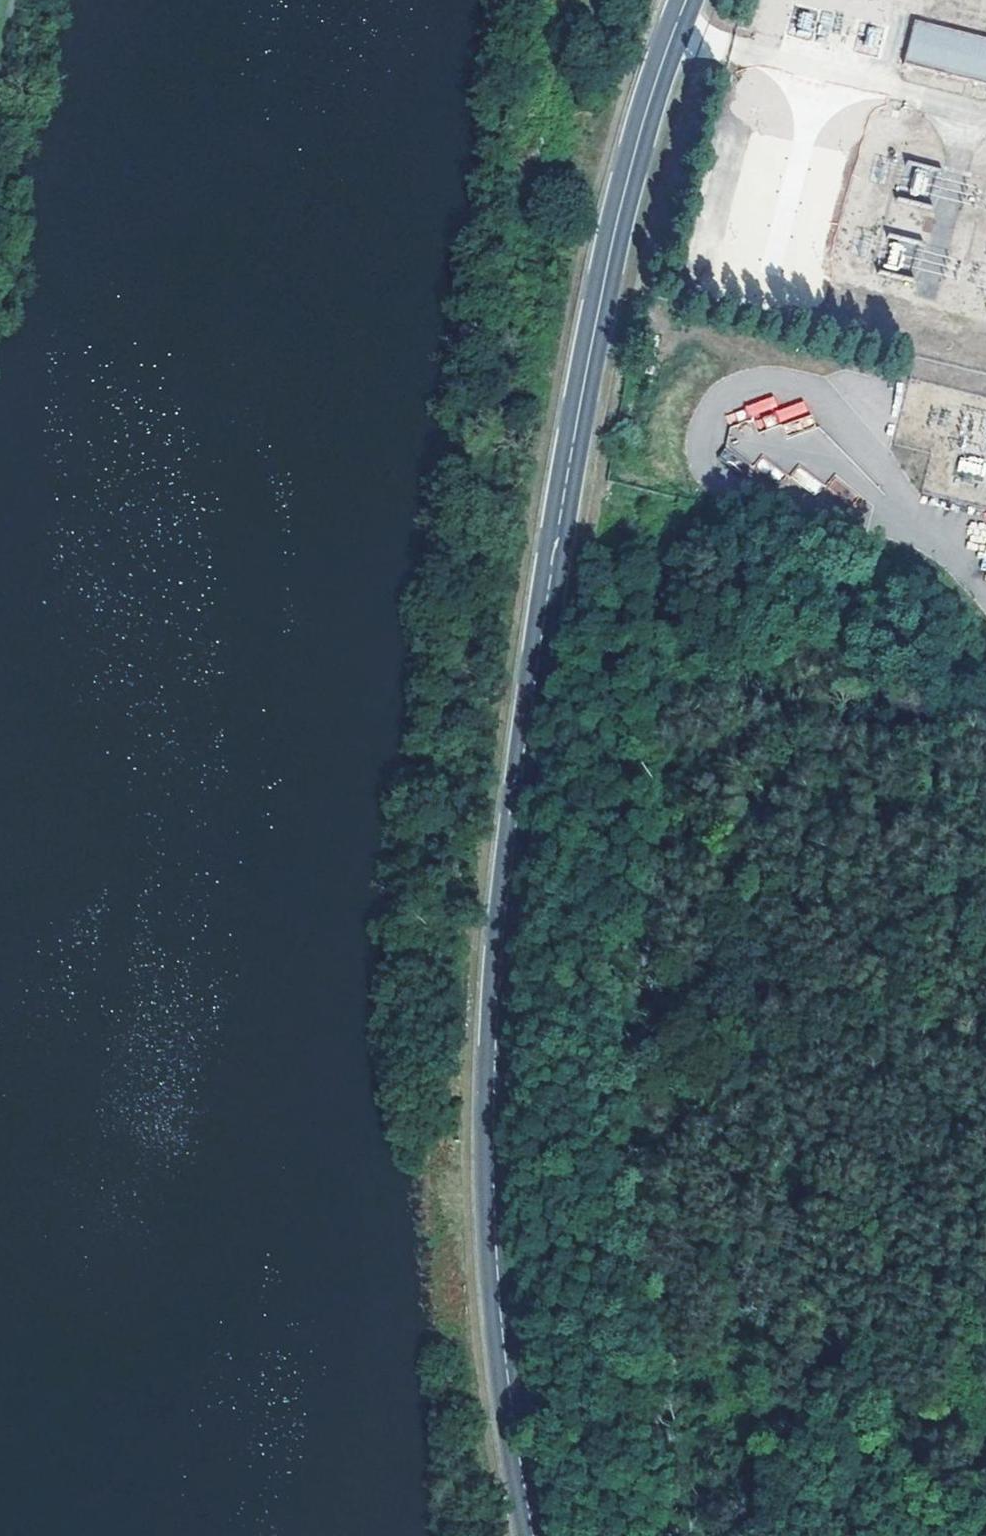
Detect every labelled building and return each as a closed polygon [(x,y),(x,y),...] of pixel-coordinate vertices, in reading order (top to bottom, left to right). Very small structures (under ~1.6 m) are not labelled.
[(913,17),(902,62),(985,83),(985,36),(913,17)] [(879,48),(880,28),(867,27),(866,47),(879,48)] [(914,166),(912,193),(930,194),(931,167),(914,166)] [(747,417),(776,408),(772,396),(743,405),(747,417)] [(981,477),(985,461),(959,455),(956,472),(981,477)] [(790,476),(813,495),(822,484),(799,465),(790,476)] [(971,519),(966,549),(985,552),(985,522),(971,519)]
